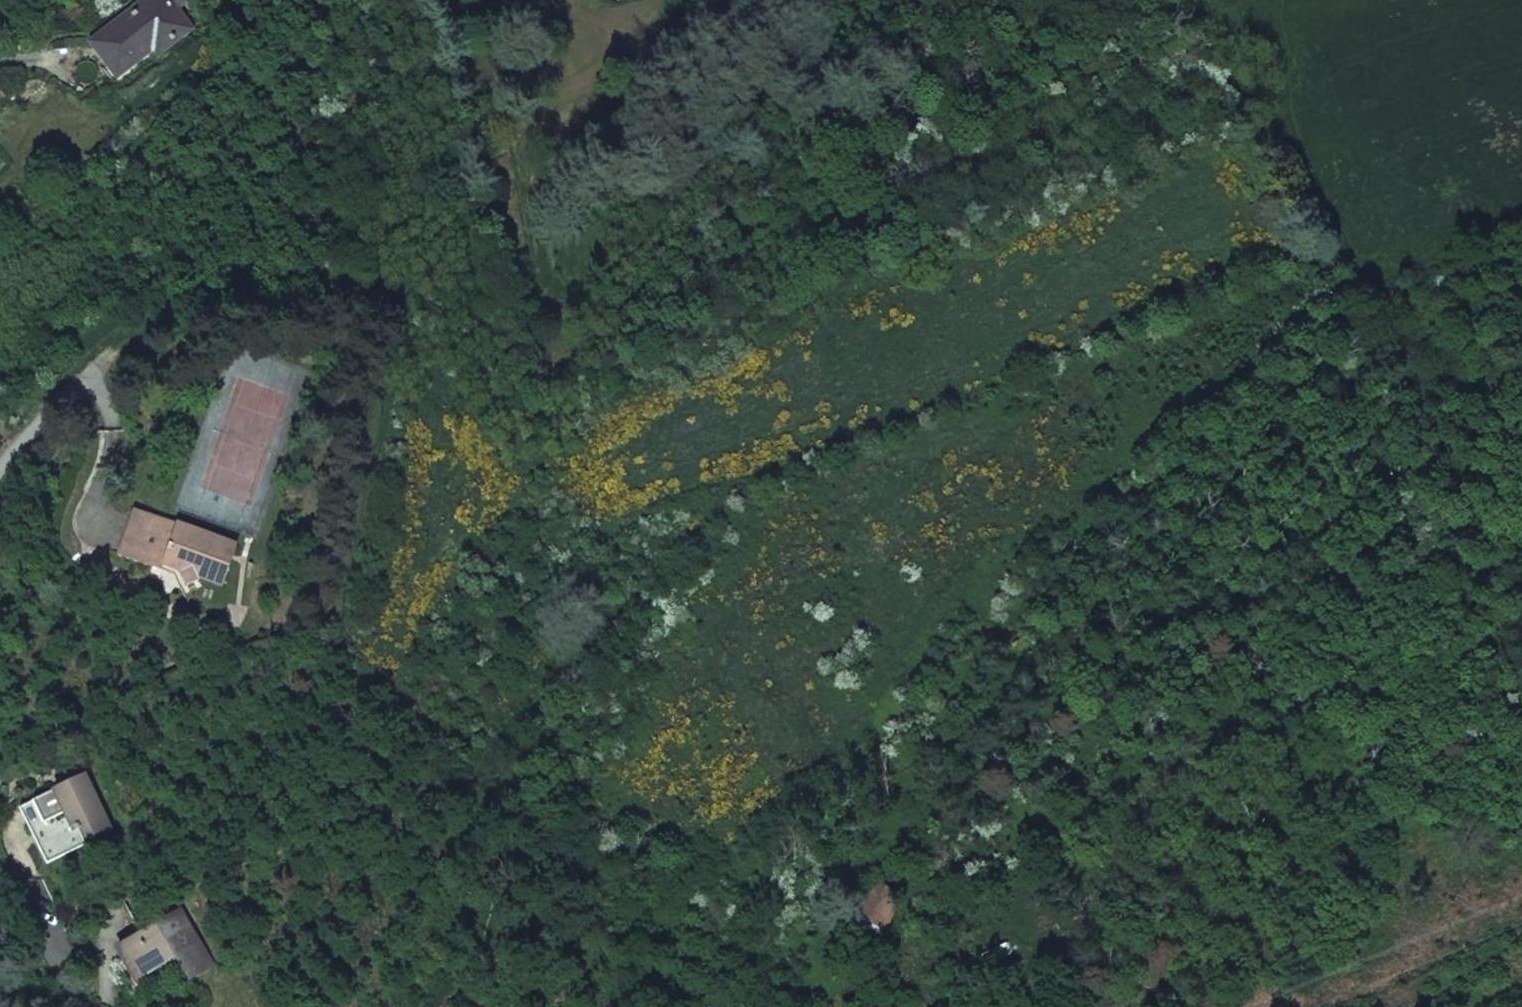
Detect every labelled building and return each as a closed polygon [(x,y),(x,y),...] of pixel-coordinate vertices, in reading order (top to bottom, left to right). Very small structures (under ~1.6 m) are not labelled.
[(92,44),(116,74),(153,45),(157,52),(188,28),(166,0),(148,0),(92,44)] [(134,510),(117,556),(161,571),(163,566),(180,572),(187,587),(199,582),(199,579),(222,587),(236,546),(134,510)] [(22,812),(50,868),(115,834),(88,779),(22,812)] [(117,950),(135,981),(176,957),(189,979),(210,966),(179,912),(117,950)]
